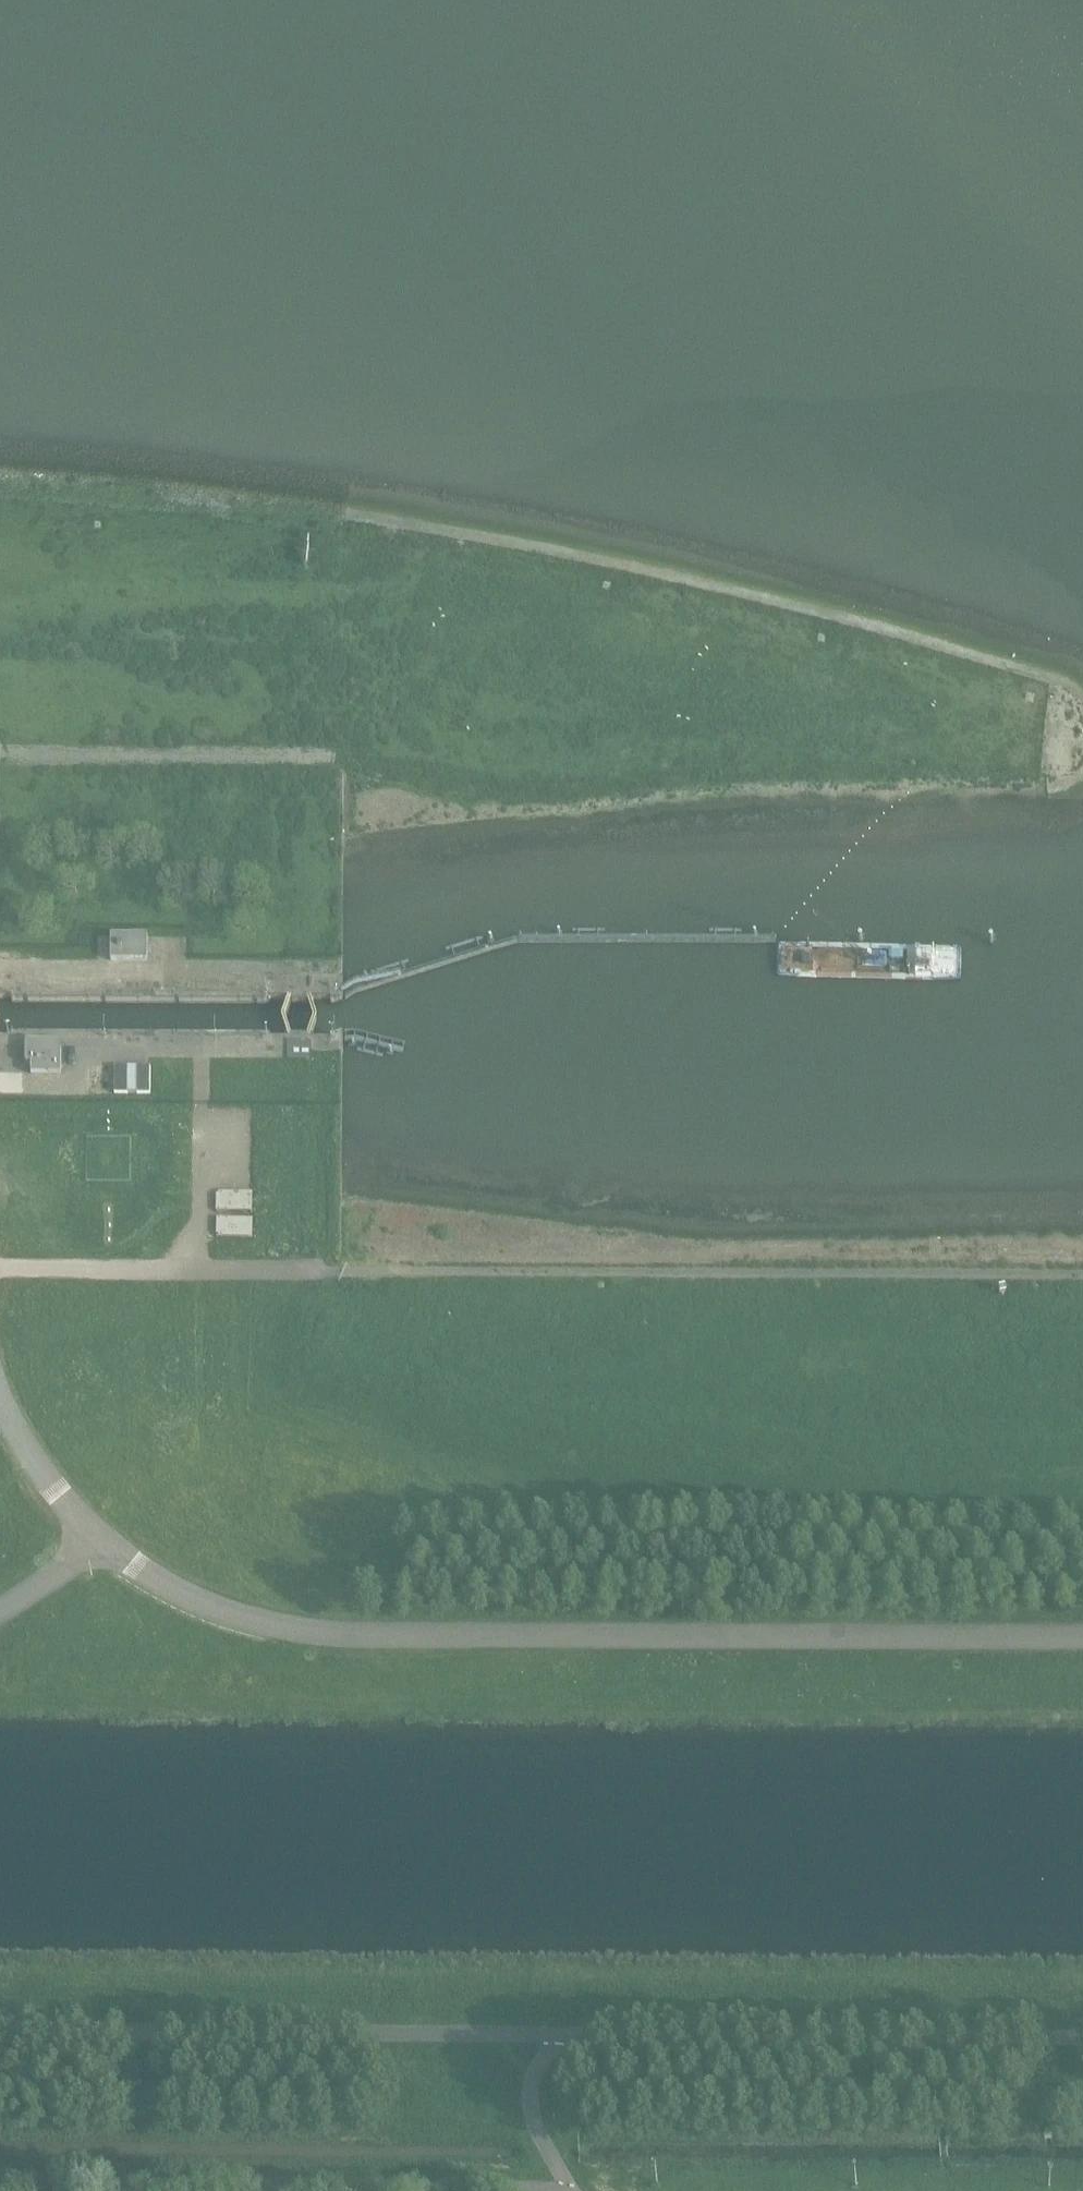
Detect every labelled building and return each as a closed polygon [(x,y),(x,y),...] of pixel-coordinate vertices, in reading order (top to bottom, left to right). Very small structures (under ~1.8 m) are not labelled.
[(150,934),(113,934),(113,959),(150,959),(150,934)] [(287,1039),(287,1058),(310,1058),(310,1039),(287,1039)] [(26,1040),(26,1063),(31,1063),(31,1074),(61,1074),(61,1040),(26,1040)] [(150,1066),(137,1066),(137,1093),(150,1094),(150,1066)]
